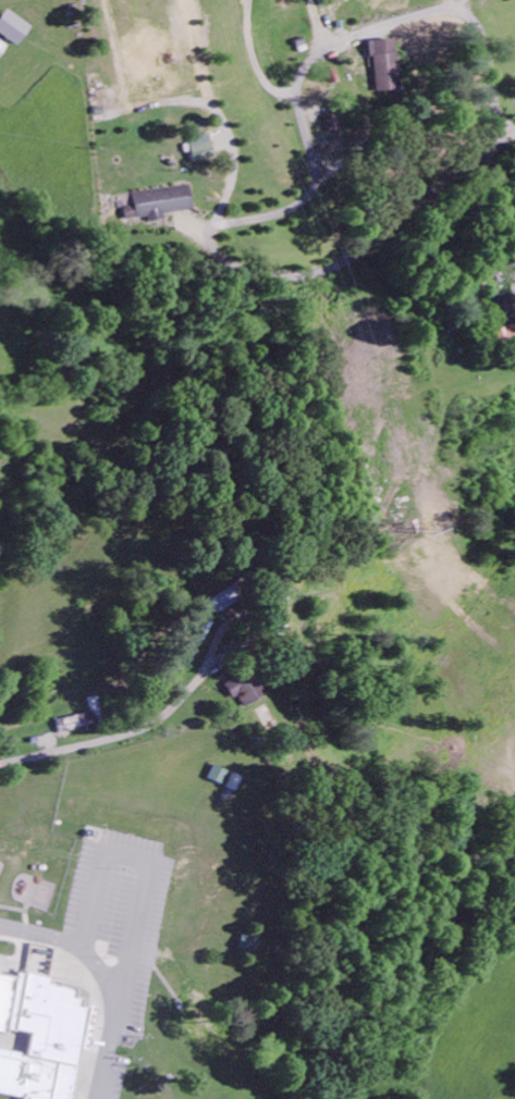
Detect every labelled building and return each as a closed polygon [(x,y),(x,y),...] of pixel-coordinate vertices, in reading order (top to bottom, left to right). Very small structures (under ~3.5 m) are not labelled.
[(7,11),(0,20),(0,37),(17,49),(32,29),(7,11)] [(399,93),(396,41),(372,43),(374,95),(399,93)] [(8,47),(0,42),(0,60),(8,47)] [(193,164),(213,159),(207,136),(187,141),(193,164)] [(164,216),(193,212),(190,187),(133,195),(136,220),(147,219),(148,224),(164,221),(164,216)] [(498,330),(514,327),(514,296),(494,299),(498,330)] [(246,600),(238,586),(210,602),(219,616),(246,600)] [(226,688),(243,713),(269,695),(253,670),(226,688)] [(89,715),(57,723),(61,738),(93,729),(89,715)] [(256,953),(259,938),(242,935),(239,950),(256,953)] [(44,1098),(69,1098),(93,987),(26,971),(25,980),(0,974),(0,1091),(44,1098)]
